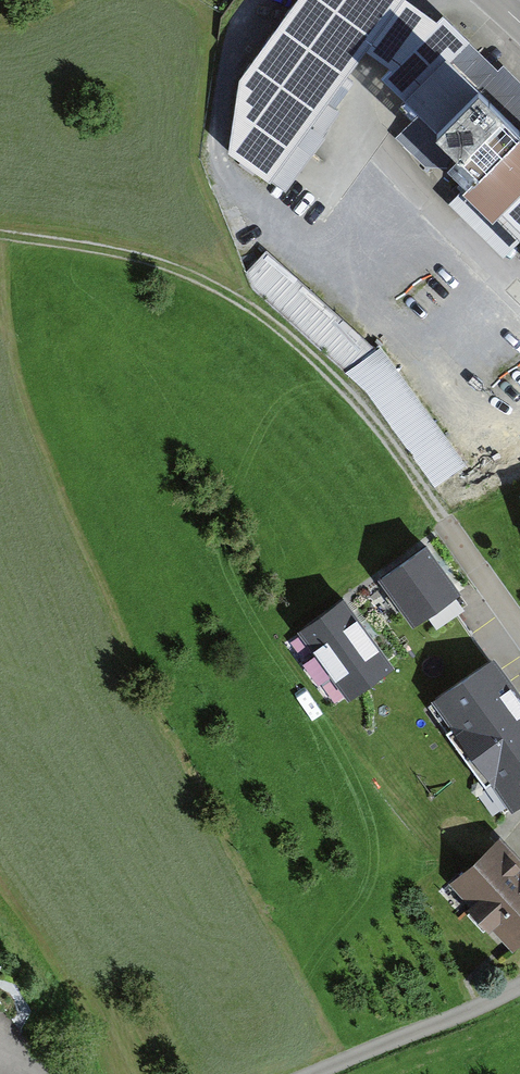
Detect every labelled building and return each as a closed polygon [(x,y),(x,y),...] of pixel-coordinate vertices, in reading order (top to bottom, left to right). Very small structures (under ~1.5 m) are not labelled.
[(405,0),(300,0),(240,85),(229,161),(272,191),(366,56),(403,3),(405,0)] [(385,70),(431,24),(403,3),(366,56),(385,70)] [(426,171),(450,173),(466,188),(449,206),(504,260),(519,244),(519,81),(504,65),(498,71),(468,41),(471,38),(444,11),(437,18),(431,24),(390,65),(385,70),(381,74),(422,115),(396,142),(426,171)] [(354,366),(436,485),(467,464),(385,345),(354,366)] [(424,547),(380,579),(416,630),(461,598),(424,547)] [(391,672),(340,602),(297,632),(348,703),(391,672)] [(491,661),(434,700),(514,814),(519,810),(519,702),(491,661)] [(500,841),(449,887),(516,960),(519,956),(519,863),(500,841)]
